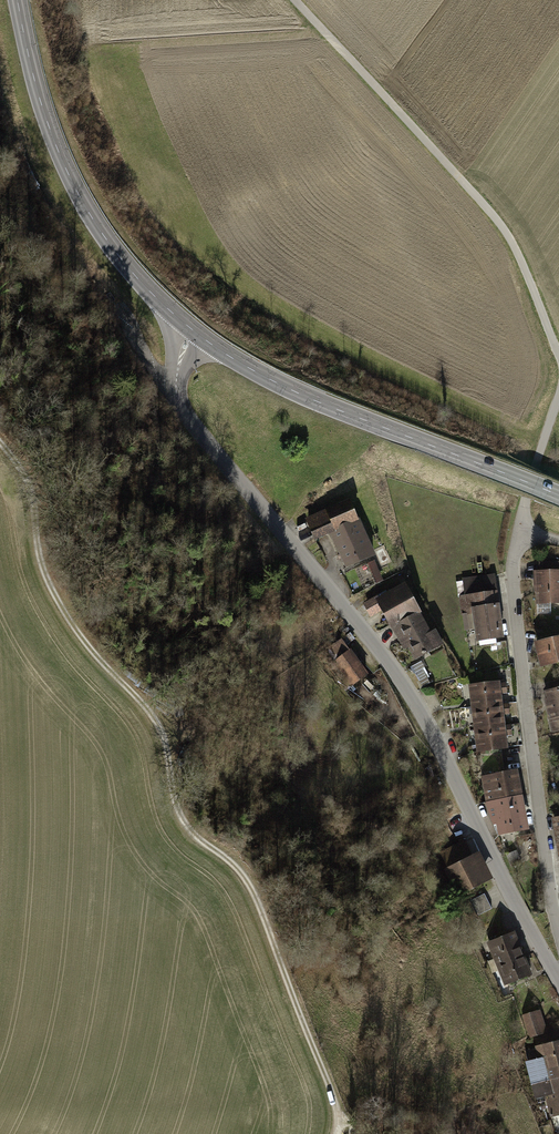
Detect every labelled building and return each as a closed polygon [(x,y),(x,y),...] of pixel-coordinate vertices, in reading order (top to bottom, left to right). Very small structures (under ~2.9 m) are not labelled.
[(315,537),(331,530),(357,519),(350,503),(308,521),(315,537)] [(373,556),(357,519),(331,530),(347,567),(373,556)] [(377,575),(374,568),(369,571),(372,578),(377,575)] [(538,573),(539,613),(549,612),(549,602),(558,602),(558,572),(538,573)] [(476,613),(497,610),(492,578),(463,582),(465,596),(462,597),(464,614),(476,613)] [(379,600),(393,627),(418,613),(404,586),(379,600)] [(497,610),(476,613),(479,640),(500,637),(497,610)] [(437,647),(418,613),(393,627),(398,637),(402,634),(416,659),(437,647)] [(538,642),(543,665),(558,661),(558,637),(538,642)] [(341,639),(327,649),(353,684),(366,675),(349,650),(354,647),(349,639),(344,643),(341,639)] [(471,686),(474,707),(500,704),(499,695),(507,694),(506,682),(471,686)] [(547,692),(554,718),(550,719),(553,729),(558,728),(558,689),(547,692)] [(474,707),(476,729),(503,726),(502,716),(509,715),(508,704),(500,704),(474,707)] [(511,725),(503,726),(476,729),(479,751),(499,748),(505,748),(504,736),(512,735),(511,725)] [(482,777),(484,777),(503,773),(499,748),(479,751),(482,777)] [(484,777),(489,802),(519,796),(515,771),(503,773),(484,777)] [(526,829),(519,796),(489,802),(485,803),(492,822),(500,820),(503,834),(526,829)] [(447,868),(460,894),(485,882),(466,843),(442,855),(449,867),(447,868)] [(484,894),(470,901),(478,916),(492,909),(484,894)] [(531,974),(513,932),(490,942),(507,984),(531,974)] [(538,1010),(523,1015),(530,1037),(545,1032),(538,1010)] [(548,1080),(558,1078),(558,1041),(539,1046),(548,1080)] [(548,1080),(553,1100),(547,1101),(551,1116),(558,1114),(558,1078),(548,1080)]
